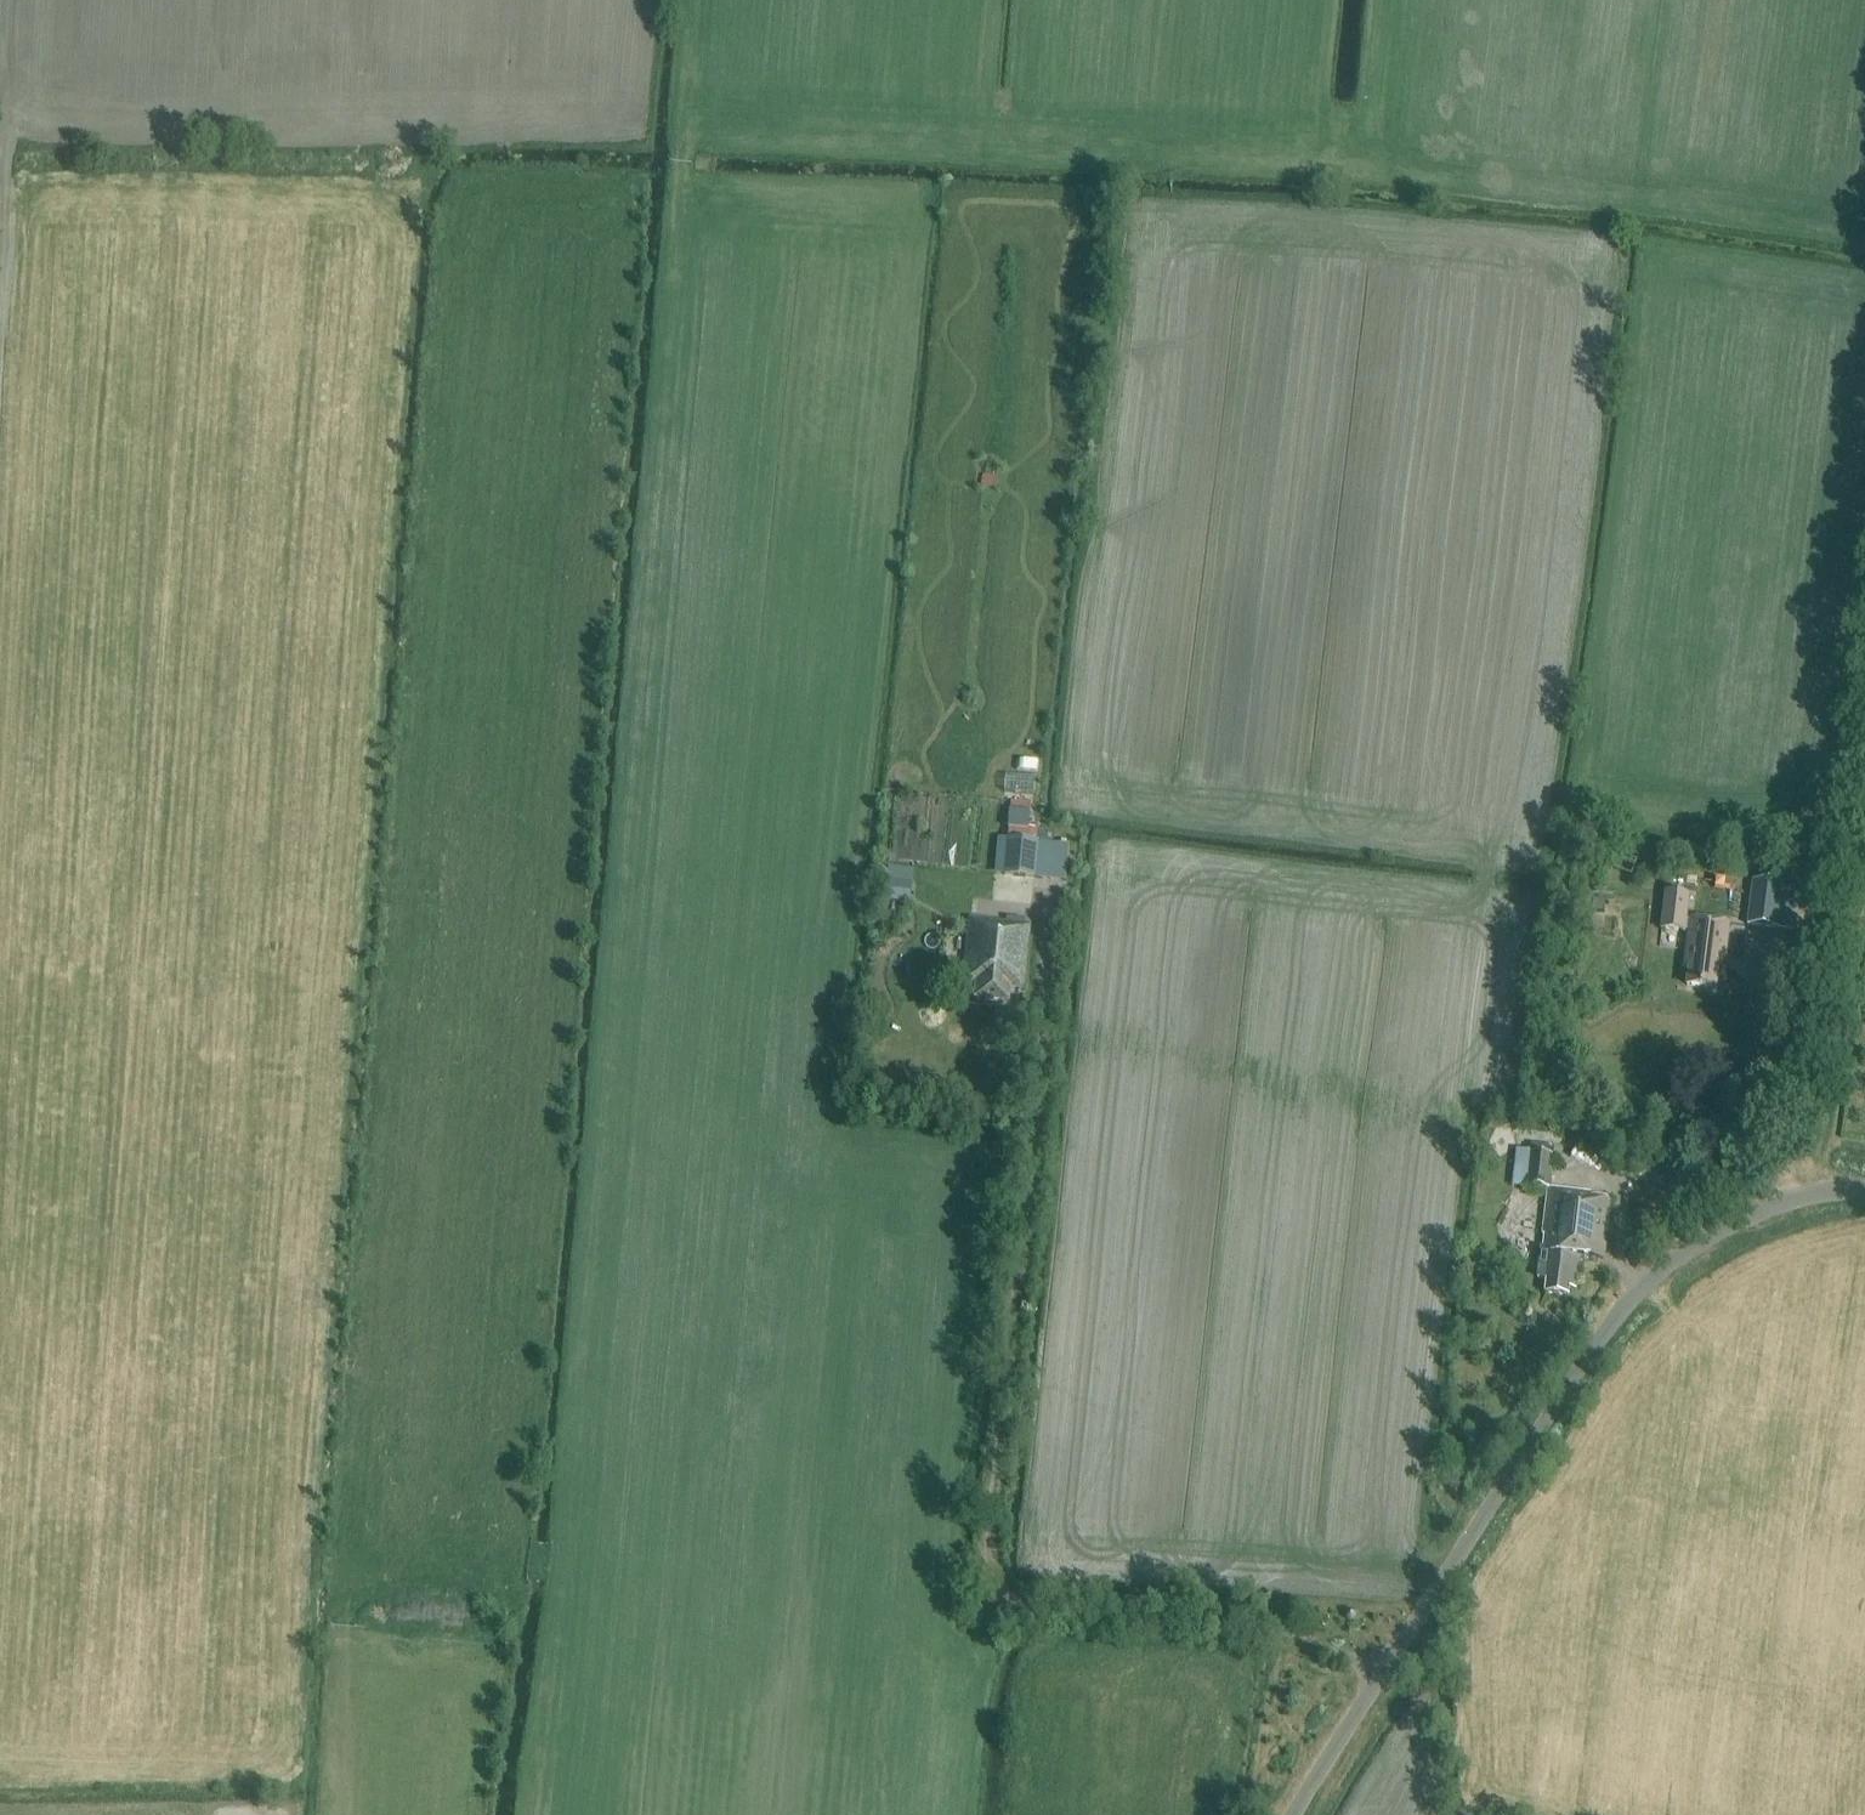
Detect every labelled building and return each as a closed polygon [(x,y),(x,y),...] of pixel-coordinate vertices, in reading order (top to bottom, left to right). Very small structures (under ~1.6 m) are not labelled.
[(1007,827),(1027,828),(1028,810),(1008,809),(1007,827)] [(1035,846),(1008,844),(1005,875),(1032,878),(1035,846)] [(885,899),(910,902),(912,885),(887,881),(885,899)] [(1793,931),(1798,887),(1753,881),(1747,925),(1793,931)] [(1686,932),(1691,894),(1665,892),(1661,929),(1686,932)] [(1605,900),(1593,899),(1592,911),(1604,912),(1605,900)] [(1721,980),(1728,925),(1689,920),(1684,959),(1691,960),(1688,987),(1713,990),(1714,979),(1721,980)] [(1023,992),(1030,928),(989,924),(989,926),(969,924),(963,986),(975,987),(974,1002),(1011,1006),(1012,991),(1023,992)] [(1547,1190),(1543,1229),(1539,1267),(1547,1268),(1543,1296),(1566,1299),(1568,1289),(1575,1289),(1579,1260),(1593,1262),(1605,1248),(1607,1229),(1609,1200),(1593,1199),(1593,1195),(1550,1191),(1553,1158),(1529,1156),(1526,1189),(1547,1190)] [(1685,1186),(1698,1187),(1699,1175),(1686,1174),(1685,1186)]
